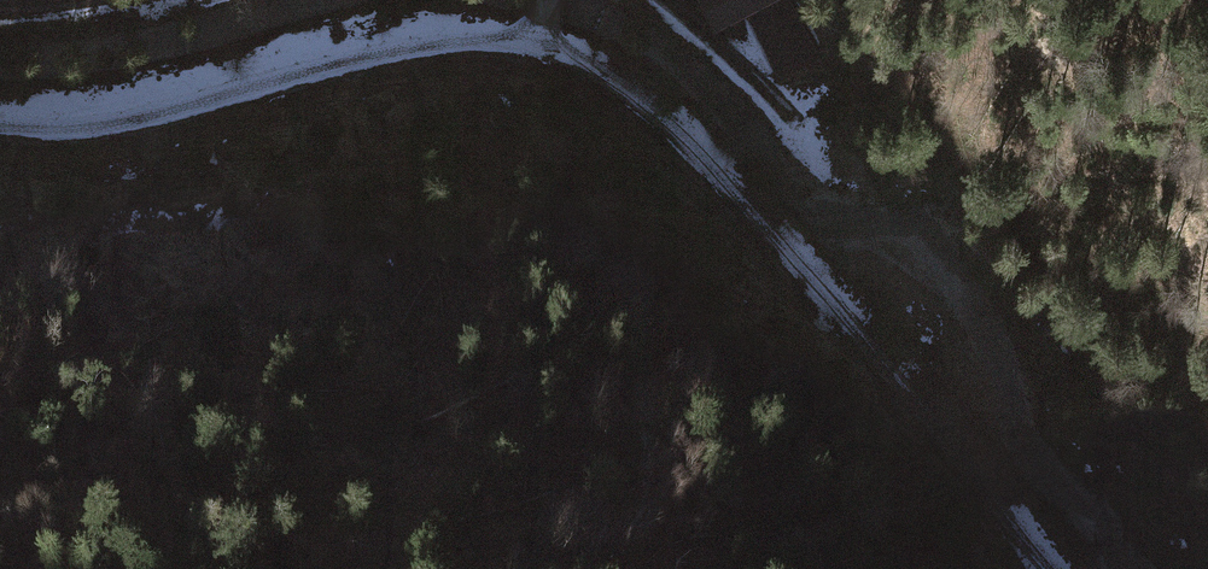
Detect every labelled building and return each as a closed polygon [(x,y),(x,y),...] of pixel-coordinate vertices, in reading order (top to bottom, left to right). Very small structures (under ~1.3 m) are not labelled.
[(715,27),(745,12),(777,74),(817,53),(790,0),(700,0),(715,27)]
